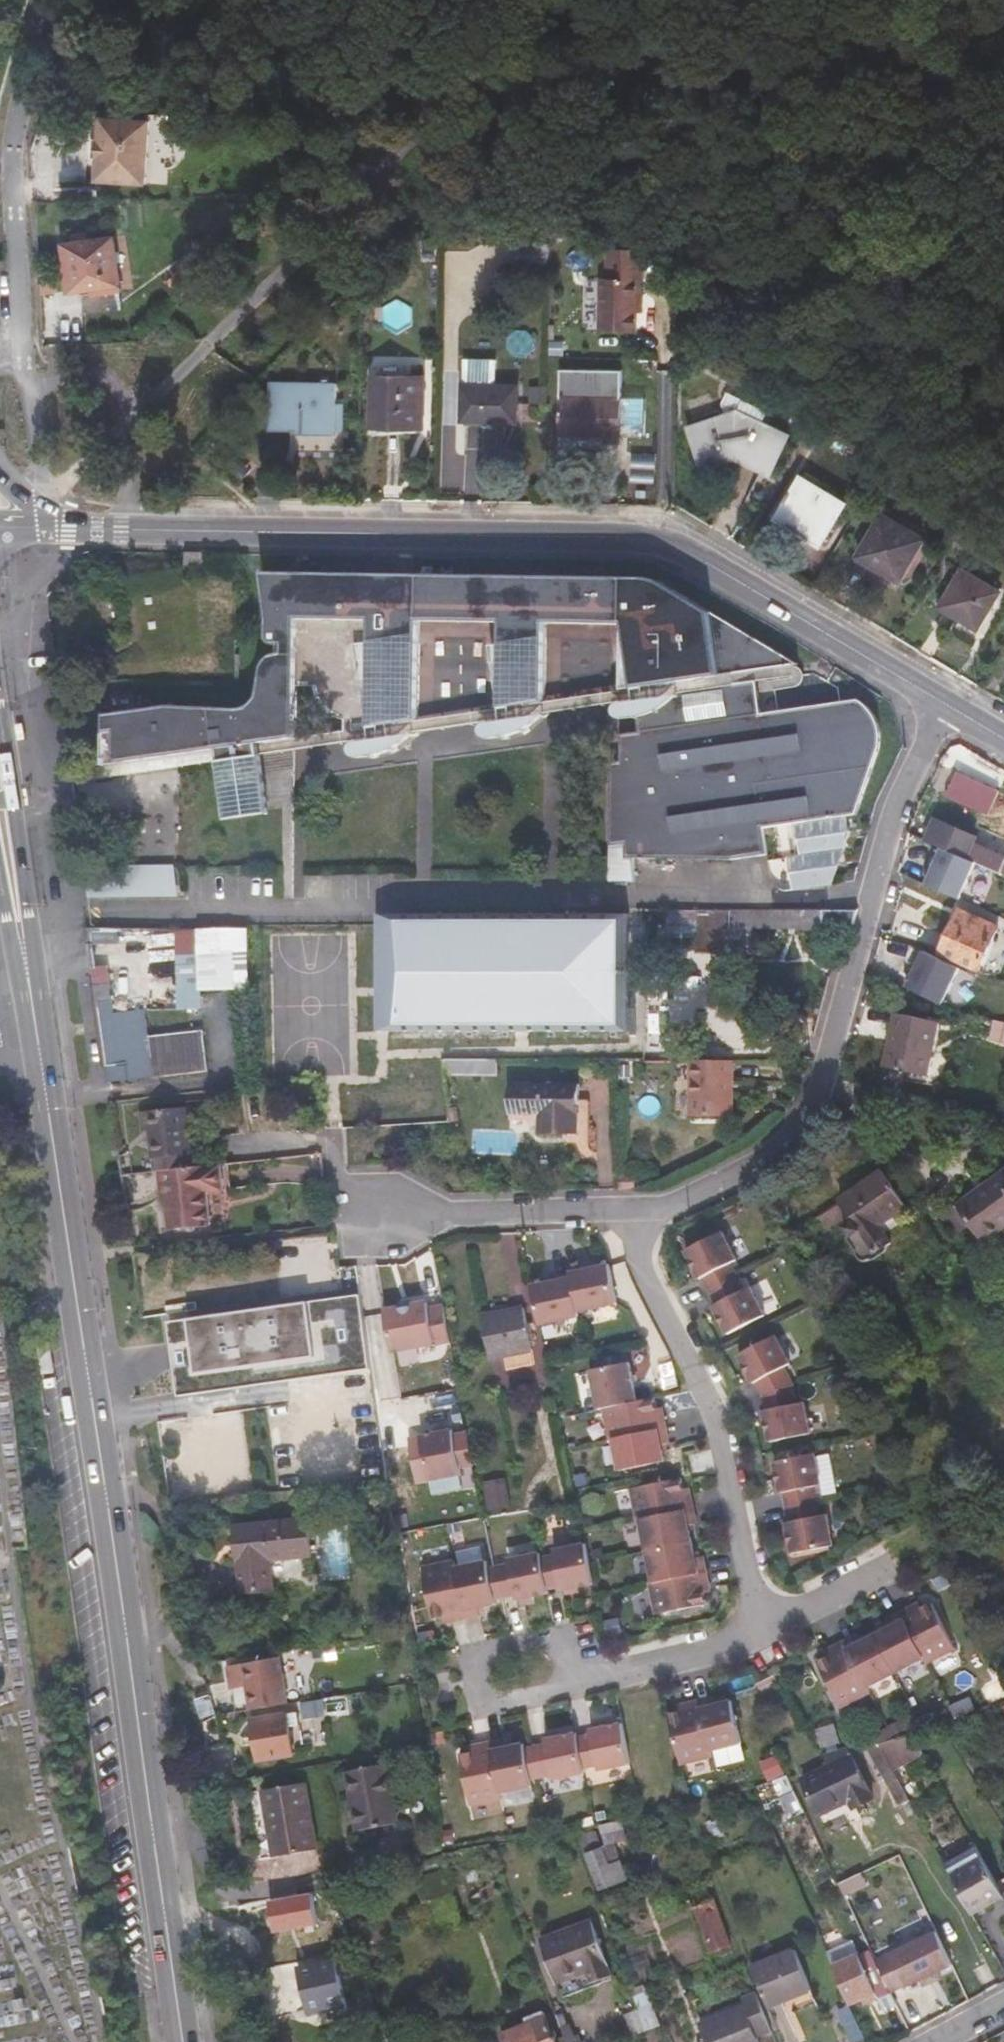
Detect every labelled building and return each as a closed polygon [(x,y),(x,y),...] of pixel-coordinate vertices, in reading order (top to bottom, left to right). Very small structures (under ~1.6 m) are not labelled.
[(106,108),(105,115),(155,118),(155,112),(106,108)] [(151,182),(155,118),(105,115),(104,137),(102,157),(101,178),(151,182)] [(119,281),(112,237),(65,244),(68,263),(73,262),(76,288),(119,281)] [(541,243),(520,242),(520,269),(541,269),(541,243)] [(644,248),(607,247),(606,277),(601,277),(599,328),(637,329),(637,296),(643,296),(644,248)] [(463,357),(462,383),(462,419),(517,420),(517,384),(495,383),(495,357),(463,357)] [(620,436),(621,422),(621,396),(621,371),(560,370),(559,429),(582,430),(582,435),(620,436)] [(423,425),(424,374),(373,373),(371,424),(423,425)] [(272,422),(292,423),(298,423),(298,426),(334,426),(336,382),(272,381),(272,422)] [(621,396),(621,422),(634,422),(634,397),(621,396)] [(736,409),(689,426),(700,462),(733,452),(773,468),(790,434),(736,409)] [(298,423),(292,423),(292,453),(340,454),(341,426),(334,426),(298,426),(298,423)] [(848,503),(800,475),(778,514),(825,543),(848,503)] [(924,538),(883,513),(859,554),(900,578),(924,538)] [(1000,589),(962,566),(940,604),(978,627),(1000,589)] [(260,692),(252,700),(247,704),(213,708),(212,705),(172,703),(108,712),(107,762),(221,748),(223,761),(230,820),(272,815),(266,755),(364,742),(368,742),(367,757),(375,755),(388,750),(397,747),(404,743),(411,740),(420,735),(500,724),(500,741),(503,740),(514,736),(527,731),(534,727),(540,724),(547,718),(636,707),(637,708),(641,737),(640,738),(623,741),(622,769),(612,771),(610,828),(610,888),(634,888),(635,866),(730,870),(766,866),(763,838),(807,833),(812,866),(796,868),(800,898),(837,894),(840,892),(839,886),(837,885),(836,876),(841,875),(840,868),(841,864),(843,861),(850,861),(849,845),(854,844),(852,827),(867,825),(873,806),(879,785),(884,773),(886,761),(888,749),(886,741),(883,732),(878,726),(872,718),(867,713),(862,710),(764,722),(758,679),(722,684),(721,682),(713,616),(668,587),(662,585),(651,581),(642,580),(269,571),(270,603),(272,617),(272,634),(274,638),(277,642),(283,644),(290,644),(289,653),(281,653),(277,654),(272,657),(269,661),(264,686),(260,692)] [(70,767),(72,780),(223,761),(221,748),(107,762),(70,767)] [(959,771),(949,798),(989,817),(1001,790),(959,771)] [(176,848),(177,796),(123,794),(122,823),(165,824),(165,847),(176,848)] [(975,864),(996,873),(1002,859),(975,845),(977,839),(937,820),(928,843),(941,849),(975,864)] [(975,864),(941,849),(924,885),(959,900),(975,864)] [(84,867),(87,895),(179,894),(175,865),(84,867)] [(407,912),(404,1040),(421,1040),(497,1042),(497,1028),(627,1031),(629,917),(407,912)] [(957,912),(953,919),(970,927),(974,920),(957,912)] [(782,933),(783,917),(697,915),(696,956),(708,957),(729,957),(754,958),(755,932),(782,933)] [(841,918),(783,917),(782,933),(841,934),(853,935),(858,918),(841,918)] [(970,927),(953,919),(937,952),(979,971),(997,931),(974,920),(970,927)] [(89,930),(91,943),(110,943),(110,945),(147,945),(147,952),(215,952),(215,928),(93,929),(89,930)] [(906,989),(941,1006),(958,971),(923,954),(906,989)] [(105,1050),(110,1082),(156,1075),(213,1068),(208,1034),(152,1041),(148,1013),(122,1016),(118,982),(96,984),(105,1050)] [(887,1014),(877,1066),(922,1075),(932,1022),(887,1014)] [(498,1073),(498,1058),(443,1058),(445,1074),(498,1073)] [(732,1114),(732,1059),(690,1059),(690,1115),(732,1114)] [(538,1117),(539,1134),(579,1134),(580,1084),(512,1083),(512,1116),(538,1117)] [(161,1161),(163,1171),(167,1170),(194,1167),(193,1156),(195,1155),(190,1109),(148,1114),(150,1132),(156,1132),(159,1160),(161,1161)] [(225,1190),(223,1164),(194,1167),(167,1170),(173,1229),(213,1225),(210,1191),(225,1190)] [(878,1224),(905,1204),(893,1188),(878,1168),(837,1198),(849,1215),(842,1219),(842,1226),(844,1230),(848,1232),(846,1234),(857,1250),(857,1255),(863,1259),(867,1257),(889,1240),(878,1224)] [(955,1211),(969,1230),(979,1222),(993,1239),(1003,1231),(1003,1175),(955,1211)] [(737,1252),(721,1224),(685,1244),(700,1271),(702,1270),(710,1284),(737,1269),(730,1256),(737,1252)] [(571,1277),(578,1311),(618,1303),(610,1264),(570,1272),(571,1277)] [(744,1282),(737,1269),(710,1284),(717,1297),(715,1298),(730,1326),(766,1307),(751,1279),(744,1282)] [(533,1285),(541,1325),(579,1317),(578,1311),(571,1277),(533,1285)] [(363,1296),(171,1322),(180,1395),(373,1368),(363,1296)] [(449,1340),(441,1303),(427,1306),(426,1301),(415,1303),(409,1299),(398,1301),(395,1307),(384,1310),(391,1349),(433,1341),(433,1343),(449,1340)] [(484,1317),(492,1359),(532,1352),(524,1309),(484,1317)] [(788,1357),(773,1329),(737,1348),(745,1364),(749,1371),(752,1376),(754,1375),(761,1388),(790,1377),(781,1361),(788,1357)] [(603,1408),(639,1401),(631,1363),(592,1371),(599,1409),(603,1408)] [(749,1371),(745,1364),(741,1366),(745,1374),(749,1371)] [(795,1396),(790,1377),(761,1388),(765,1403),(762,1403),(766,1421),(768,1429),(769,1434),(809,1425),(802,1394),(795,1396)] [(639,1401),(603,1408),(609,1441),(613,1440),(666,1429),(662,1414),(656,1415),(655,1409),(653,1398),(639,1401)] [(669,1443),(666,1429),(613,1440),(620,1472),(666,1462),(664,1451),(662,1445),(669,1443)] [(475,1466),(468,1430),(452,1433),(452,1435),(411,1443),(419,1483),(430,1481),(436,1484),(446,1482),(450,1476),(461,1474),(460,1469),(475,1466)] [(821,1475),(814,1444),(774,1453),(777,1471),(778,1480),(779,1485),(782,1485),(785,1499),(818,1491),(814,1477),(821,1475)] [(510,1469),(487,1473),(493,1502),(515,1498),(510,1469)] [(638,1519),(697,1506),(694,1492),(688,1493),(687,1487),(684,1476),(631,1488),(638,1519)] [(818,1491),(785,1499),(789,1514),(786,1515),(792,1531),(795,1540),(796,1545),(836,1535),(828,1504),(821,1506),(818,1491)] [(645,1551),(648,1550),(699,1538),(696,1527),(695,1522),(701,1521),(697,1506),(638,1519),(645,1551)] [(241,1525),(245,1590),(275,1588),(273,1559),(314,1555),(311,1520),(241,1525)] [(699,1538),(648,1550),(655,1581),(711,1568),(708,1554),(702,1556),(701,1550),(699,1538)] [(564,1590),(596,1583),(591,1561),(587,1543),(555,1550),(557,1555),(543,1558),(549,1588),(563,1585),(564,1590)] [(549,1588),(543,1558),(541,1553),(510,1560),(511,1565),(497,1568),(504,1598),(518,1595),(519,1600),(550,1593),(549,1588)] [(456,1561),(424,1568),(435,1620),(452,1616),(453,1622),(468,1619),(457,1568),(456,1561)] [(488,1561),(457,1568),(468,1619),(482,1616),(481,1608),(497,1605),(496,1600),(490,1569),(488,1561)] [(497,1568),(490,1569),(496,1600),(504,1598),(497,1568)] [(715,1583),(711,1568),(655,1581),(652,1582),(660,1613),(713,1601),(710,1590),(709,1584),(715,1583)] [(956,1651),(933,1606),(925,1609),(920,1612),(918,1606),(902,1615),(925,1661),(927,1666),(956,1651)] [(925,1661),(902,1615),(886,1623),(890,1630),(884,1632),(876,1637),(896,1675),(925,1661)] [(890,1630),(886,1623),(881,1626),(884,1632),(890,1630)] [(869,1640),(865,1634),(860,1637),(863,1644),(869,1640)] [(860,1637),(844,1645),(868,1690),(896,1675),(876,1637),(869,1640),(863,1644),(860,1637)] [(868,1690),(844,1645),(828,1653),(831,1658),(826,1661),(819,1664),(842,1710),(871,1696),(868,1690)] [(253,1665),(253,1667),(256,1689),(258,1701),(295,1695),(290,1660),(253,1665)] [(256,1689),(253,1667),(239,1669),(238,1670),(240,1684),(249,1684),(250,1690),(256,1689)] [(203,1702),(206,1720),(221,1717),(219,1699),(203,1702)] [(716,1699),(699,1703),(712,1752),(743,1744),(733,1702),(724,1704),(718,1706),(716,1699)] [(712,1752),(699,1703),(682,1707),(684,1712),(678,1714),(669,1716),(682,1766),(714,1758),(712,1752)] [(260,1719),(265,1756),(300,1751),(296,1725),(301,1723),(300,1713),(260,1719)] [(591,1735),(577,1739),(583,1769),(597,1766),(598,1771),(631,1764),(622,1724),(590,1731),(591,1735)] [(546,1745),(531,1748),(538,1779),(552,1776),(553,1781),(584,1774),(583,1769),(577,1739),(576,1734),(544,1741),(546,1745)] [(880,1749),(894,1773),(925,1756),(913,1735),(880,1745),(880,1749)] [(876,1738),(865,1743),(901,1807),(910,1802),(894,1773),(880,1749),(880,1745),(876,1738)] [(505,1741),(490,1744),(501,1794),(532,1787),(531,1780),(524,1750),(523,1745),(507,1749),(505,1741)] [(476,1753),(460,1756),(471,1807),(502,1800),(501,1794),(490,1744),(475,1747),(476,1753)] [(531,1748),(524,1750),(531,1780),(538,1779),(531,1748)] [(849,1749),(825,1757),(827,1766),(828,1772),(805,1783),(821,1816),(851,1802),(855,1812),(874,1802),(849,1749)] [(764,1763),(771,1785),(788,1780),(781,1757),(764,1763)] [(352,1770),(361,1829),(400,1824),(395,1791),(391,1764),(352,1770)] [(271,1792),(282,1857),(323,1852),(312,1785),(271,1792)] [(405,1789),(395,1791),(400,1824),(410,1822),(405,1789)] [(603,1827),(607,1845),(627,1841),(623,1823),(603,1827)] [(585,1848),(601,1843),(597,1831),(581,1836),(585,1848)] [(585,1848),(601,1891),(618,1885),(604,1849),(601,1843),(585,1848)] [(617,1844),(604,1849),(618,1885),(631,1880),(617,1844)] [(946,1866),(952,1876),(984,1858),(978,1848),(946,1866)] [(952,1876),(979,1925),(1003,1911),(1003,1894),(984,1858),(952,1876)] [(371,1886),(376,1899),(389,1895),(384,1882),(371,1886)] [(693,1890),(698,1903),(696,1905),(711,1949),(731,1943),(715,1899),(713,1900),(708,1885),(693,1890)] [(594,1924),(544,1942),(559,1983),(590,1971),(594,1981),(614,1973),(594,1924)] [(893,1994),(895,1997),(908,1990),(909,1992),(954,1966),(938,1932),(879,1966),(893,1994)] [(858,1949),(834,1959),(855,2006),(867,2000),(870,2003),(881,1999),(858,1949)] [(801,1952),(754,1970),(757,1977),(771,2012),(818,1994),(801,1952)] [(302,1967),(312,2010),(323,2008),(325,2017),(352,2010),(339,1958),(302,1967)] [(755,1990),(741,1996),(745,2006),(699,2023),(704,2036),(696,2040),(697,2041),(758,2041),(756,2035),(770,2030),(755,1990)] [(637,1997),(642,2012),(627,2018),(633,2035),(660,2025),(648,1994),(637,1997)] [(893,1994),(881,1999),(888,2015),(900,2009),(895,1997),(893,1994)] [(853,2009),(843,2014),(848,2024),(845,2026),(853,2041),(862,2041),(866,2040),(853,2009)] [(530,2024),(505,2032),(509,2041),(558,2041),(547,2012),(529,2018),(530,2024)]
